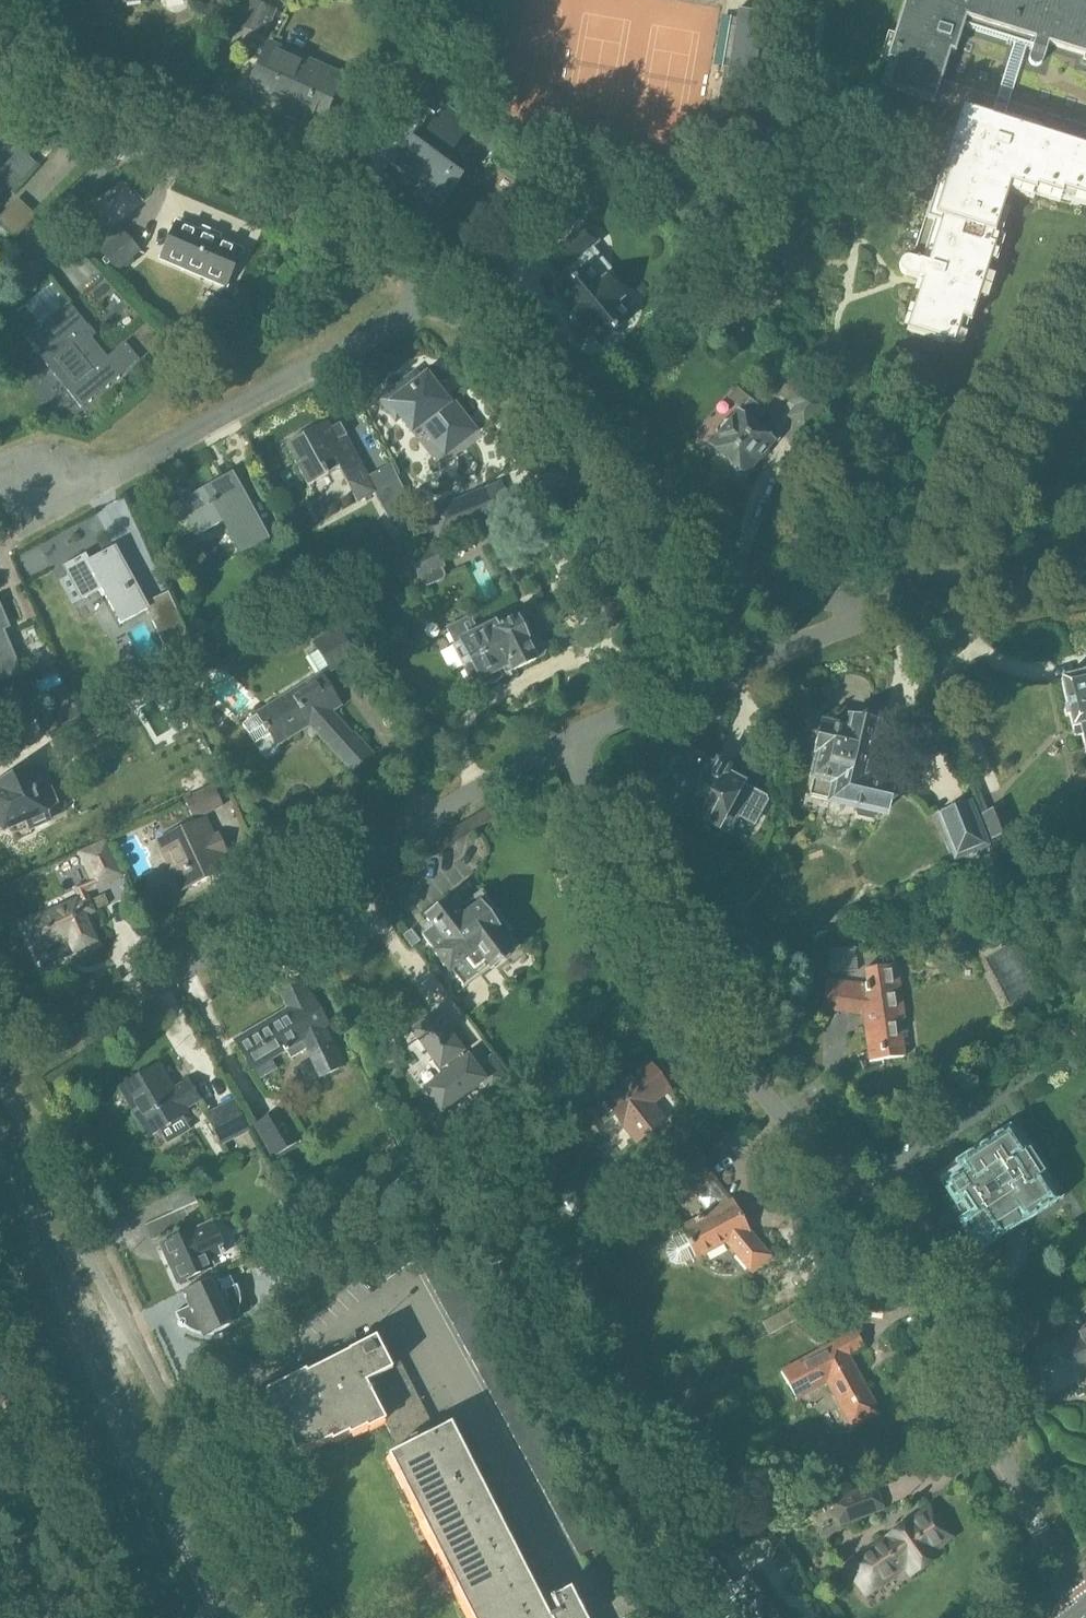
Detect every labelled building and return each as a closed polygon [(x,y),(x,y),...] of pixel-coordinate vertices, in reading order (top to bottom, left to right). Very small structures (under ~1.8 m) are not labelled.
[(253,0),(249,0),(238,27),(265,38),(277,10),(253,0)] [(886,59),(894,62),(886,87),(960,110),(914,259),(911,258),(909,258),(907,258),(905,259),(904,260),(902,261),(901,263),(901,264),(900,266),(901,269),(901,270),(902,272),(904,273),(906,274),(923,280),(907,330),(955,345),(963,320),(972,323),(996,244),(992,243),(1010,186),(1036,194),(1037,189),(1052,194),(1053,189),(1085,200),(1085,0),(904,0),(886,59)] [(756,82),(767,13),(740,9),(738,28),(733,27),(729,59),(733,60),(730,78),(756,82)] [(322,129),(345,76),(270,43),(247,96),(281,111),(284,105),(297,111),(295,117),(322,129)] [(448,81),(433,70),(420,60),(401,86),(428,107),(448,81)] [(410,137),(391,163),(404,173),(406,171),(444,201),(459,181),(462,177),(468,170),(462,165),(461,164),(449,155),(465,134),(472,125),(446,106),(440,115),(430,127),(422,121),(410,137)] [(37,164),(21,149),(6,165),(9,170),(0,174),(0,192),(16,185),(37,164)] [(36,216),(19,200),(0,220),(0,222),(17,237),(36,216)] [(178,222),(163,257),(227,285),(243,250),(178,222)] [(119,224),(97,244),(119,269),(141,249),(119,224)] [(581,227),(546,257),(560,274),(565,270),(573,280),(558,292),(571,307),(567,310),(584,330),(588,327),(600,343),(602,341),(605,345),(617,335),(614,331),(631,317),(618,302),(623,298),(606,278),(601,282),(590,268),(598,261),(588,250),(596,244),(581,227)] [(37,292),(41,263),(16,259),(11,287),(37,292)] [(71,303),(26,339),(81,408),(140,360),(126,343),(108,357),(93,338),(94,337),(86,328),(89,326),(71,303)] [(460,441),(473,431),(448,399),(444,402),(426,378),(420,383),(415,376),(383,401),(396,418),(400,415),(413,430),(422,423),(438,443),(453,431),(460,441)] [(786,418),(806,432),(825,405),(798,386),(787,401),(794,406),(786,418)] [(766,413),(750,399),(737,388),(728,399),(741,410),(731,423),(728,420),(722,421),(716,428),(716,434),(719,436),(712,445),(730,460),(731,465),(737,471),(742,470),(746,473),(772,442),(755,427),(766,413)] [(848,436),(855,427),(845,420),(838,429),(848,436)] [(375,494),(377,493),(344,430),(334,435),(328,423),(288,444),(310,486),(341,470),(358,503),(374,494),(375,494)] [(241,553),(268,538),(245,496),(239,500),(227,478),(181,503),(198,535),(224,521),(241,553)] [(375,494),(374,494),(393,530),(417,517),(399,482),(377,493),(375,494)] [(487,516),(478,494),(430,514),(431,517),(424,520),(430,534),(437,531),(439,536),(487,516)] [(394,562),(397,570),(412,564),(418,579),(444,567),(435,546),(411,556),(410,555),(394,562)] [(121,624),(147,610),(148,609),(116,550),(117,549),(116,547),(90,562),(87,555),(65,567),(66,569),(68,568),(85,599),(103,589),(121,624)] [(307,589),(295,596),(303,609),(315,602),(307,589)] [(22,674),(3,630),(9,627),(0,606),(0,683),(22,674)] [(544,656),(547,650),(540,637),(534,636),(533,632),(539,628),(530,609),(515,617),(516,620),(500,628),(497,623),(477,634),(471,623),(463,627),(461,622),(447,629),(465,666),(464,666),(474,684),(476,683),(478,687),(484,684),(485,685),(544,656)] [(191,642),(176,610),(153,620),(167,653),(191,642)] [(332,670),(356,655),(339,628),(316,642),(332,670)] [(1061,679),(1068,708),(1064,709),(1066,715),(1070,714),(1075,735),(1082,734),(1085,750),(1085,673),(1061,679)] [(259,713),(243,723),(255,742),(271,732),(278,743),(311,723),(354,770),(373,753),(355,734),(353,736),(331,711),(341,704),(323,675),(259,713)] [(56,750),(87,734),(79,718),(48,734),(56,750)] [(870,726),(852,722),(846,726),(833,723),(826,727),(825,733),(819,732),(816,745),(822,746),(810,796),(857,807),(857,808),(860,816),(874,819),(880,813),(880,812),(885,814),(891,785),(865,779),(875,735),(870,726)] [(730,833),(738,818),(754,826),(767,802),(759,797),(761,794),(756,791),(725,775),(728,770),(727,766),(720,763),(717,764),(714,768),(709,765),(710,764),(701,759),(700,761),(688,754),(684,755),(675,772),(669,774),(658,795),(671,802),(670,803),(672,804),(674,811),(681,815),(688,814),(691,815),(692,813),(730,833)] [(1,830),(3,830),(4,829),(5,830),(27,820),(31,828),(51,819),(46,809),(60,803),(43,764),(0,784),(0,787),(2,792),(0,793),(0,830),(1,830)] [(184,799),(193,821),(223,807),(213,786),(184,799)] [(970,805),(940,817),(949,840),(962,835),(969,852),(986,845),(970,805)] [(982,815),(991,839),(1013,831),(1003,807),(982,815)] [(193,885),(228,869),(205,819),(160,840),(177,876),(186,871),(193,885)] [(95,912),(88,896),(87,894),(125,878),(107,838),(77,852),(90,882),(75,889),(80,899),(25,923),(37,951),(69,937),(75,952),(97,942),(86,916),(95,912)] [(435,926),(424,934),(438,952),(437,953),(450,971),(467,958),(476,969),(476,970),(487,961),(493,969),(511,953),(495,931),(499,928),(497,926),(481,906),(463,919),(450,902),(429,918),(435,926)] [(871,1061),(905,1056),(900,1019),(905,1019),(898,964),(866,969),(866,984),(828,979),(824,1009),(865,1014),(871,1061)] [(273,1021),(237,1042),(254,1069),(271,1059),(286,1050),(287,1051),(291,1059),(306,1050),(320,1079),(344,1067),(332,1042),(304,981),(283,990),(294,1014),(288,1018),(287,1015),(274,1023),(273,1021)] [(463,1051),(436,1015),(413,1031),(440,1067),(445,1064),(450,1071),(425,1090),(441,1112),(483,1081),(491,1091),(505,1080),(490,1059),(476,1069),(468,1058),(463,1061),(458,1054),(463,1051)] [(652,1105),(670,1092),(648,1064),(602,1099),(603,1100),(593,1107),(592,1106),(580,1111),(565,1085),(541,1099),(558,1128),(579,1116),(591,1138),(604,1131),(597,1117),(609,1108),(637,1143),(665,1122),(652,1105)] [(185,1109),(200,1100),(189,1081),(173,1090),(158,1065),(121,1088),(135,1111),(134,1112),(148,1136),(187,1113),(185,1109)] [(236,1100),(206,1114),(221,1145),(250,1131),(236,1100)] [(300,1142),(281,1109),(253,1125),(272,1158),(300,1142)] [(961,1204),(968,1216),(958,1222),(972,1243),(977,1240),(983,1250),(1005,1236),(998,1226),(1014,1216),(1021,1226),(1057,1202),(1044,1182),(1047,1180),(1039,1167),(1043,1165),(1037,1157),(1034,1159),(1025,1146),(1022,1148),(1009,1129),(955,1164),(962,1174),(937,1190),(951,1211),(961,1204)] [(688,1204),(696,1198),(717,1181),(706,1168),(678,1192),(688,1204)] [(681,1230),(684,1235),(673,1241),(668,1246),(667,1254),(670,1261),(677,1264),(685,1263),(695,1257),(696,1258),(723,1243),(730,1245),(752,1272),(770,1258),(750,1233),(734,1202),(717,1181),(696,1198),(710,1214),(704,1218),(703,1216),(695,1220),(696,1222),(681,1230)] [(662,1206),(677,1195),(670,1186),(655,1197),(662,1206)] [(287,1224),(291,1229),(297,1229),(302,1225),(303,1219),(299,1214),(292,1213),(288,1217),(287,1224)] [(209,1257),(227,1249),(215,1223),(197,1231),(196,1229),(164,1243),(181,1282),(213,1267),(209,1257)] [(178,1314),(181,1320),(185,1325),(191,1329),(196,1332),(203,1333),(209,1334),(216,1333),(222,1331),(228,1328),(233,1323),(237,1318),(240,1312),(241,1305),(242,1299),(241,1292),(239,1286),(238,1284),(223,1291),(219,1281),(187,1295),(192,1306),(177,1312),(178,1314)] [(448,1314),(454,1325),(481,1311),(475,1299),(448,1314)] [(763,1325),(769,1336),(809,1313),(803,1302),(763,1325)] [(487,1322),(481,1311),(454,1325),(460,1337),(487,1322)] [(487,1322),(460,1337),(467,1348),(493,1333),(487,1322)] [(1038,1352),(1033,1369),(1041,1385),(1058,1390),(1085,1376),(1085,1330),(1038,1352)] [(848,1355),(865,1346),(857,1331),(782,1372),(797,1399),(828,1382),(853,1427),(880,1412),(848,1355)] [(504,1352),(493,1333),(467,1348),(477,1367),(504,1352)] [(307,1370),(266,1391),(298,1453),(315,1445),(316,1447),(332,1439),(333,1441),(350,1433),(351,1435),(367,1427),(369,1429),(386,1421),(400,1450),(437,1431),(395,1349),(386,1354),(377,1336),(349,1350),(349,1351),(308,1372),(307,1370)] [(510,1364),(504,1352),(477,1367),(483,1378),(510,1364)] [(390,1455),(472,1617),(585,1617),(571,1590),(551,1600),(558,1614),(550,1617),(452,1424),(437,1431),(400,1450),(390,1455)] [(876,1484),(833,1500),(842,1524),(877,1511),(873,1500),(881,1497),(876,1484)] [(936,1515),(918,1528),(913,1520),(849,1566),(868,1593),(909,1564),(914,1571),(923,1565),(924,1566),(940,1555),(936,1549),(946,1542),(948,1540),(949,1538),(949,1535),(949,1533),(936,1515)] [(789,1607),(785,1609),(759,1572),(740,1585),(712,1546),(700,1555),(698,1551),(687,1559),(723,1610),(731,1604),(740,1617),(797,1617),(789,1607)]
